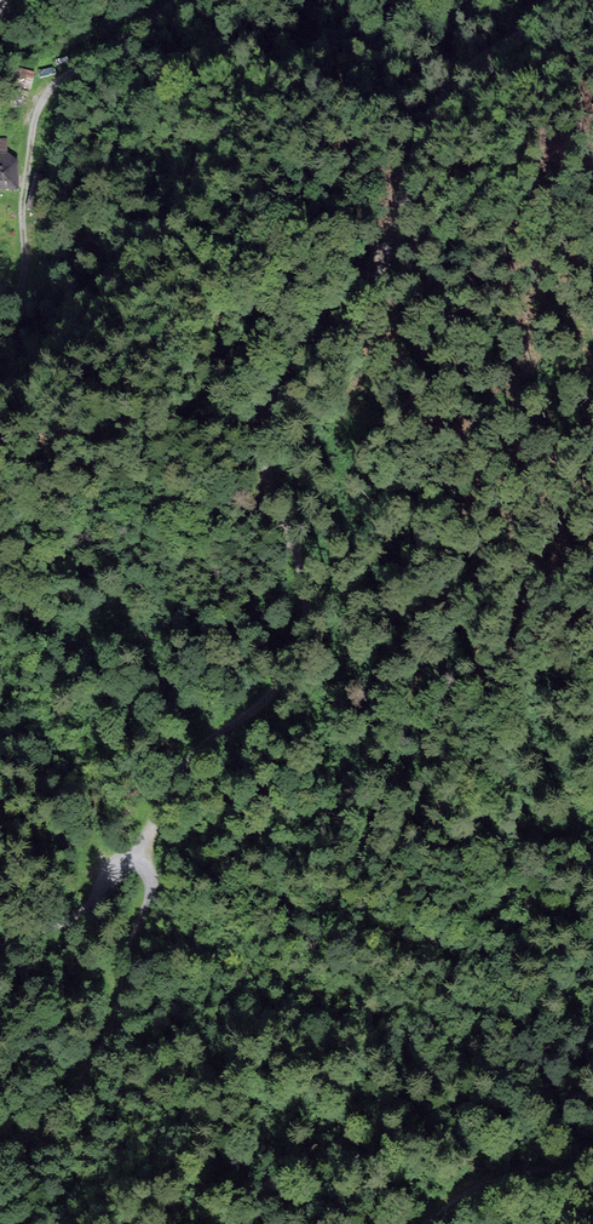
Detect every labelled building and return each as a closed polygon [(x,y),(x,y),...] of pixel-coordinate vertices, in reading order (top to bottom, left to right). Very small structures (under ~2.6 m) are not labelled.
[(29,88),(34,72),(19,67),(14,83),(29,88)] [(17,187),(16,158),(5,153),(5,139),(0,140),(0,187),(17,187)]
